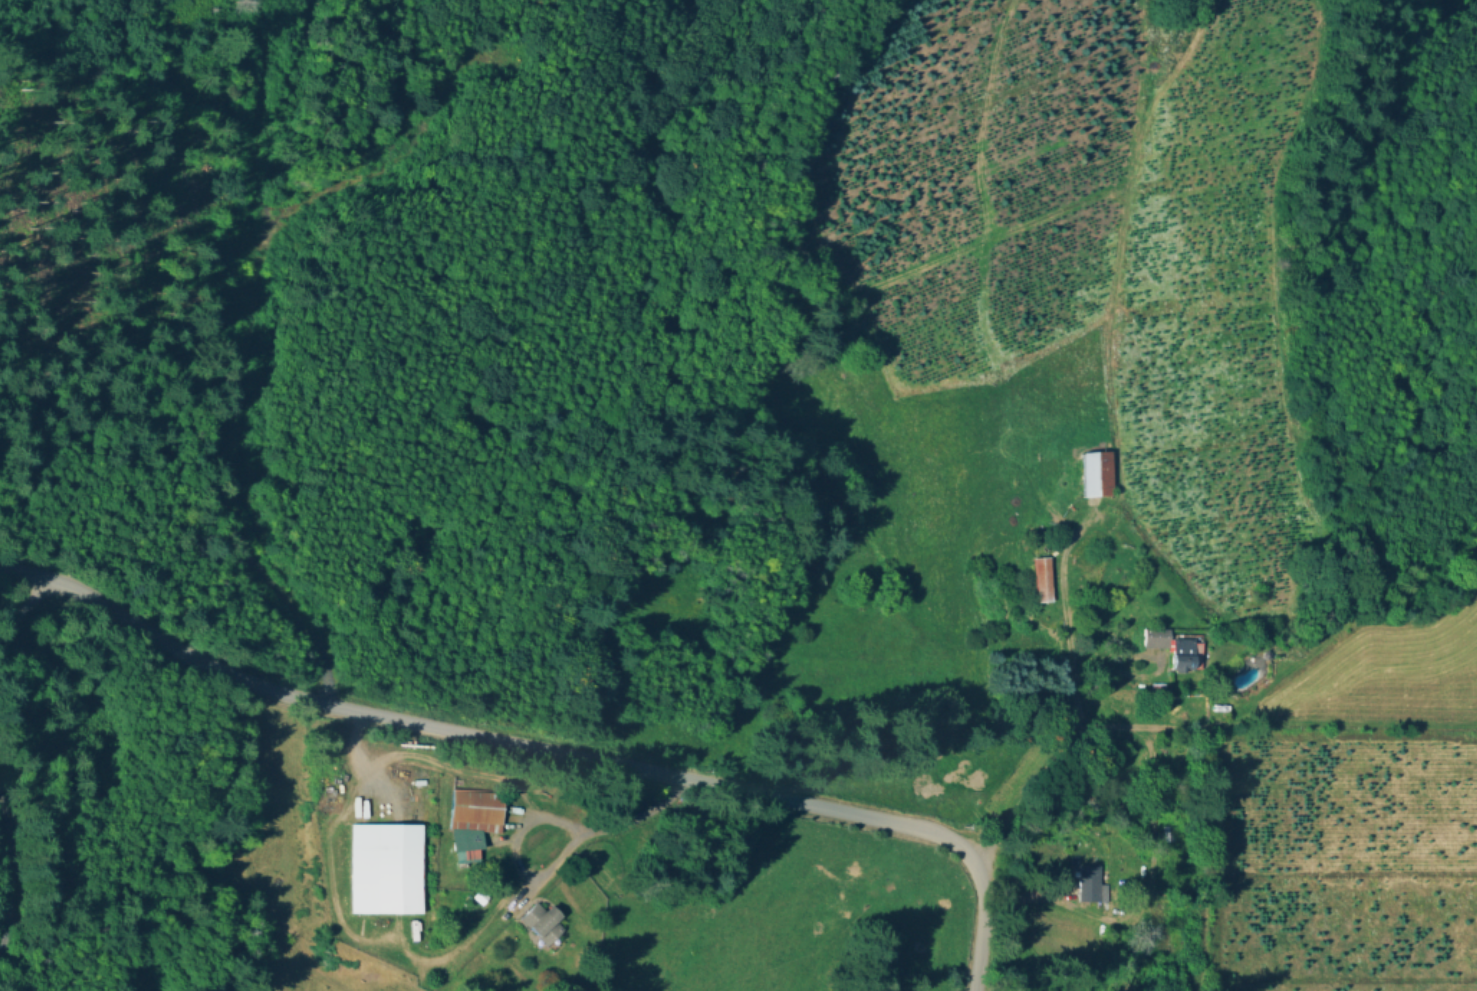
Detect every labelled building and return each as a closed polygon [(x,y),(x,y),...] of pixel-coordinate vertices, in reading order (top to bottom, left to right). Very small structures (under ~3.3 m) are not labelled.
[(1078,452),(1079,497),(1108,496),(1107,451),(1078,452)] [(1033,604),(1049,604),(1048,557),(1032,558),(1033,604)] [(1139,651),(1164,651),(1164,630),(1139,630),(1139,651)] [(1190,675),(1192,641),(1167,640),(1166,674),(1190,675)] [(446,831),(500,833),(501,793),(448,790),(446,831)] [(347,825),(347,915),(419,915),(419,826),(347,825)] [(551,922),(555,918),(543,907),(540,911),(532,903),(514,922),(542,949),(560,931),(551,922)]
